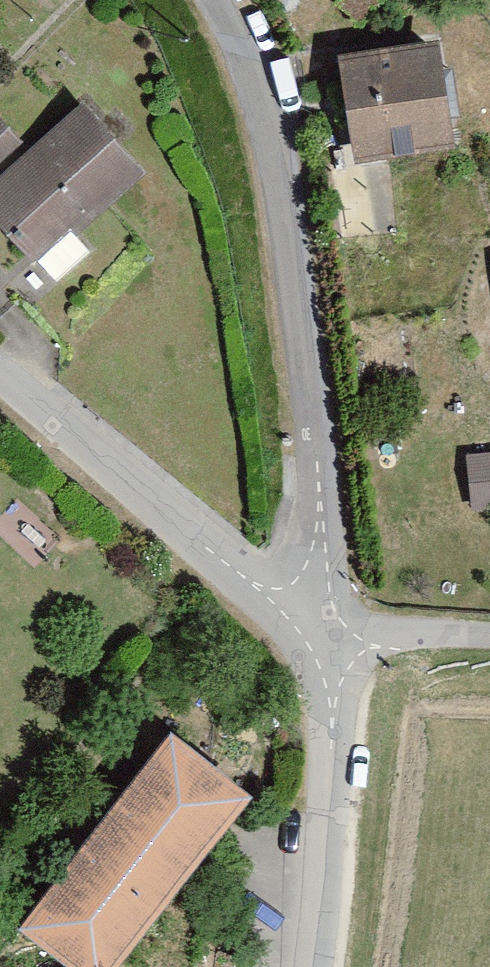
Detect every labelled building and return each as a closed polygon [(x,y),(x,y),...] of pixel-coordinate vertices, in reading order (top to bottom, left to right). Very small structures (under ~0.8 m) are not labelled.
[(451,136),(438,35),(329,49),(342,153),(328,155),(337,226),(371,222),(361,147),(451,136)] [(144,166),(79,96),(0,169),(0,217),(41,261),(144,166)] [(0,121),(0,150),(14,137),(0,121)] [(469,457),(473,503),(489,502),(489,455),(469,457)] [(249,796),(166,732),(18,923),(75,966),(117,966),(249,796)]
